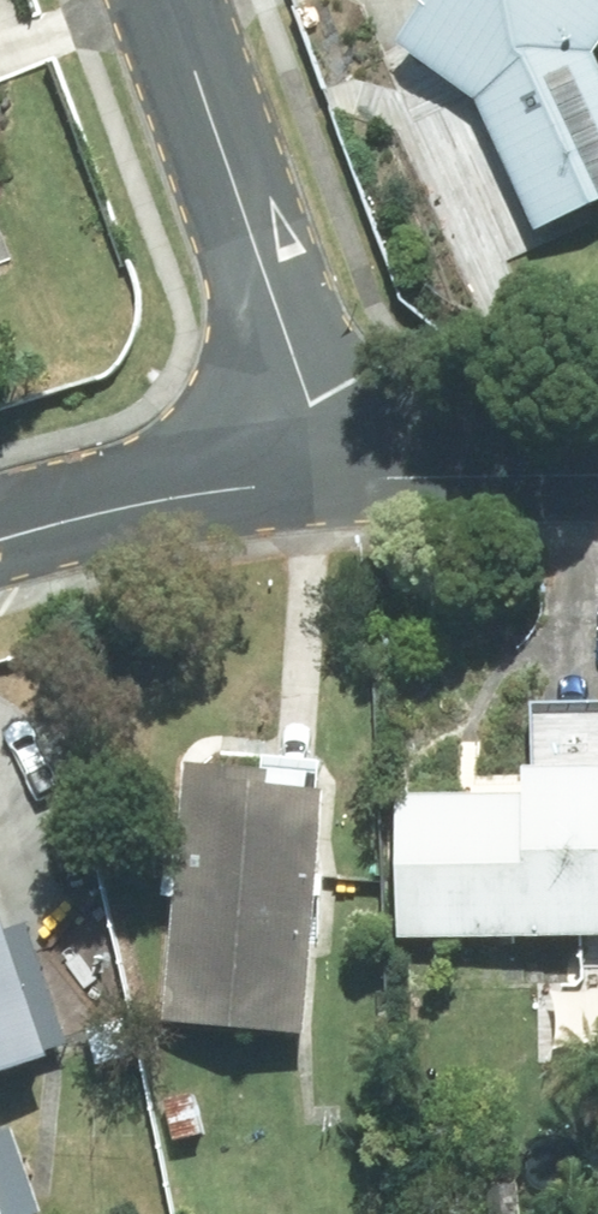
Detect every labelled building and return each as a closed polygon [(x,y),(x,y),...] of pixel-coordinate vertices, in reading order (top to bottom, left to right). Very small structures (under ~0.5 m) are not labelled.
[(548,226),(597,206),(597,0),(447,0),(415,43),(498,101),(548,226)] [(16,245),(0,206),(0,251),(16,245)] [(563,933),(563,926),(597,927),(597,693),(551,692),(548,793),(416,789),(412,929),(563,933)] [(269,745),(268,756),(200,752),(193,862),(176,861),(174,892),(191,893),(183,1012),(328,1021),(344,750),(269,745)] [(74,1040),(0,825),(0,1065),(74,1040)] [(560,980),(559,1038),(597,1039),(597,981),(560,980)] [(0,1168),(0,1213),(16,1213),(0,1168)]
